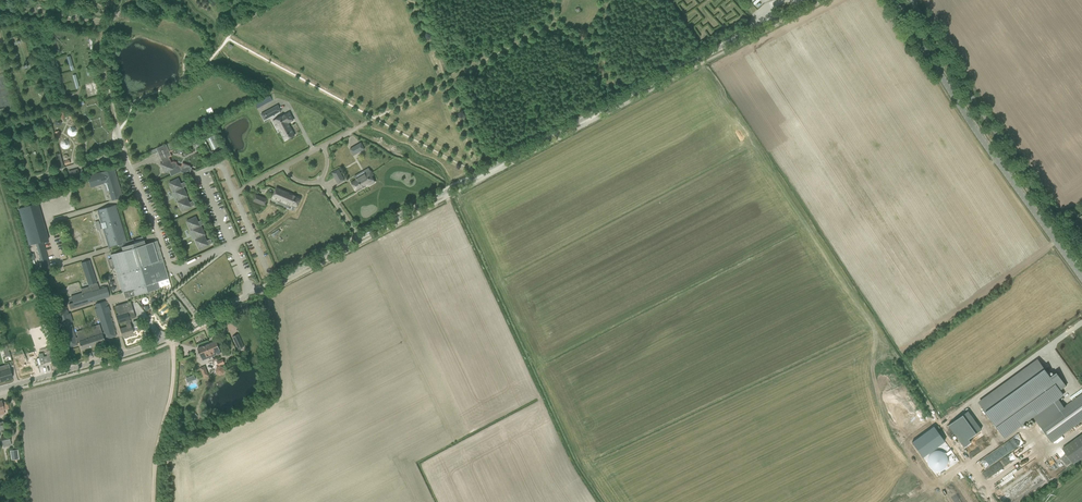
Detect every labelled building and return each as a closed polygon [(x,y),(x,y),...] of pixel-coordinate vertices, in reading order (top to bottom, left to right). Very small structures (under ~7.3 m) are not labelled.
[(256,107),(272,101),(271,96),(254,102),(256,107)] [(271,109),(274,115),(281,111),(278,105),(271,109)] [(277,127),(284,141),(295,136),(288,123),(293,120),(289,113),(272,122),(276,127),(277,127)] [(72,125),(66,134),(73,138),(78,130),(72,125)] [(191,171),(192,168),(190,167),(190,166),(189,166),(188,169),(177,165),(176,163),(174,162),(171,163),(170,160),(168,157),(171,156),(166,145),(157,149),(163,163),(161,164),(165,173),(169,171),(171,176),(180,172),(186,174),(188,170),(191,171)] [(353,156),(359,153),(355,146),(350,149),(353,156)] [(79,175),(77,168),(68,171),(70,177),(79,175)] [(371,176),(373,175),(371,171),(370,172),(369,168),(364,171),(366,174),(351,183),(356,192),(367,186),(367,187),(374,182),(371,176)] [(122,197),(115,172),(114,169),(87,176),(90,187),(106,183),(111,200),(122,197)] [(332,173),(335,178),(341,174),(338,169),(332,173)] [(178,178),(169,183),(171,186),(172,186),(175,191),(173,191),(173,192),(175,191),(180,201),(178,202),(179,205),(181,205),(183,210),(182,211),(195,205),(193,201),(189,203),(187,198),(188,197),(183,187),(186,186),(185,182),(181,184),(178,178)] [(279,204),(290,209),(292,206),(296,208),(301,198),(276,188),(272,198),(280,201),(279,204)] [(256,195),(253,201),(265,206),(267,199),(256,195)] [(36,243),(44,272),(51,270),(42,241),(48,240),(37,203),(18,209),(29,245),(36,243)] [(126,242),(115,205),(97,210),(108,247),(118,244),(119,247),(124,245),(124,243),(126,242)] [(55,216),(74,211),(73,207),(54,212),(55,216)] [(196,217),(187,221),(188,224),(190,224),(192,229),(191,230),(193,229),(197,239),(195,240),(197,244),(198,243),(201,248),(199,249),(213,243),(211,239),(207,241),(204,236),(205,235),(201,225),(204,224),(202,220),(198,222),(196,217)] [(167,273),(157,241),(145,244),(144,240),(121,247),(122,251),(110,255),(124,298),(128,297),(128,298),(147,292),(148,293),(149,294),(151,293),(152,292),(151,291),(160,288),(157,282),(168,278),(167,273)] [(109,297),(106,287),(99,290),(97,283),(90,286),(92,292),(82,295),(82,293),(71,297),(73,303),(68,304),(70,309),(109,297)] [(105,342),(103,336),(105,336),(106,339),(115,336),(108,312),(110,312),(108,306),(106,307),(104,301),(95,304),(96,308),(94,309),(97,318),(99,317),(104,332),(102,333),(101,329),(77,337),(75,338),(70,323),(72,322),(70,313),(68,314),(67,310),(57,313),(59,318),(57,319),(59,324),(61,324),(68,347),(77,345),(76,341),(78,341),(81,350),(105,343),(105,342)] [(123,304),(121,304),(124,312),(125,312),(131,310),(132,310),(130,302),(129,302),(123,304)] [(116,316),(118,323),(129,319),(127,312),(116,316)] [(127,327),(120,329),(122,337),(133,333),(130,325),(129,322),(125,323),(127,327)] [(244,347),(238,334),(232,337),(238,350),(244,347)] [(15,341),(16,343),(19,342),(19,340),(21,340),(21,338),(24,337),(24,335),(12,338),(13,342),(15,341)] [(198,349),(200,354),(203,361),(208,359),(208,358),(221,353),(218,346),(216,341),(198,349)] [(1033,416),(1039,424),(1064,407),(1058,398),(1063,394),(1060,390),(1067,385),(1057,372),(1051,377),(1039,359),(979,402),(1004,436),(1033,416)] [(12,377),(8,364),(0,367),(0,381),(12,377)] [(217,376),(224,372),(220,365),(213,370),(217,376)] [(19,369),(20,375),(31,372),(29,366),(19,369)] [(209,375),(205,366),(200,368),(203,377),(209,375)] [(1051,441),(1081,420),(1081,394),(1064,407),(1039,424),(1039,425),(1051,441)] [(5,414),(4,410),(8,409),(6,401),(2,402),(2,401),(0,401),(0,415),(5,414)] [(968,411),(948,425),(964,448),(971,443),(968,439),(981,430),(968,411)] [(1,437),(2,443),(10,442),(9,435),(1,437)] [(1073,464),(1081,457),(1081,435),(1062,449),(1073,464)] [(10,451),(11,460),(19,459),(18,450),(10,451)] [(984,469),(989,465),(986,461),(993,457),(990,453),(979,461),(984,469)] [(1021,459),(1024,464),(1033,458),(1030,453),(1021,459)]
